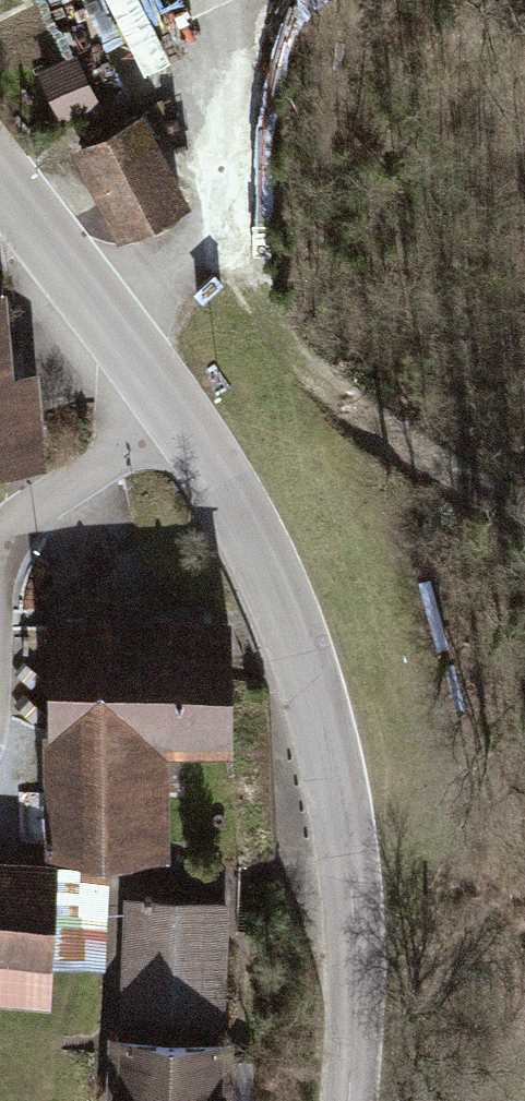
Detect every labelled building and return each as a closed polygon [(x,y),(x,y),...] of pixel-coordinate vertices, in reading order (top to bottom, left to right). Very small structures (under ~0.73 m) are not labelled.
[(139,112),(78,142),(124,234),(185,203),(139,112)] [(13,458),(0,320),(0,459),(13,458)] [(59,617),(63,845),(160,844),(159,731),(225,730),(224,614),(59,617)] [(42,959),(47,865),(0,863),(0,957),(42,959)] [(127,906),(120,1100),(215,1100),(222,910),(127,906)]
